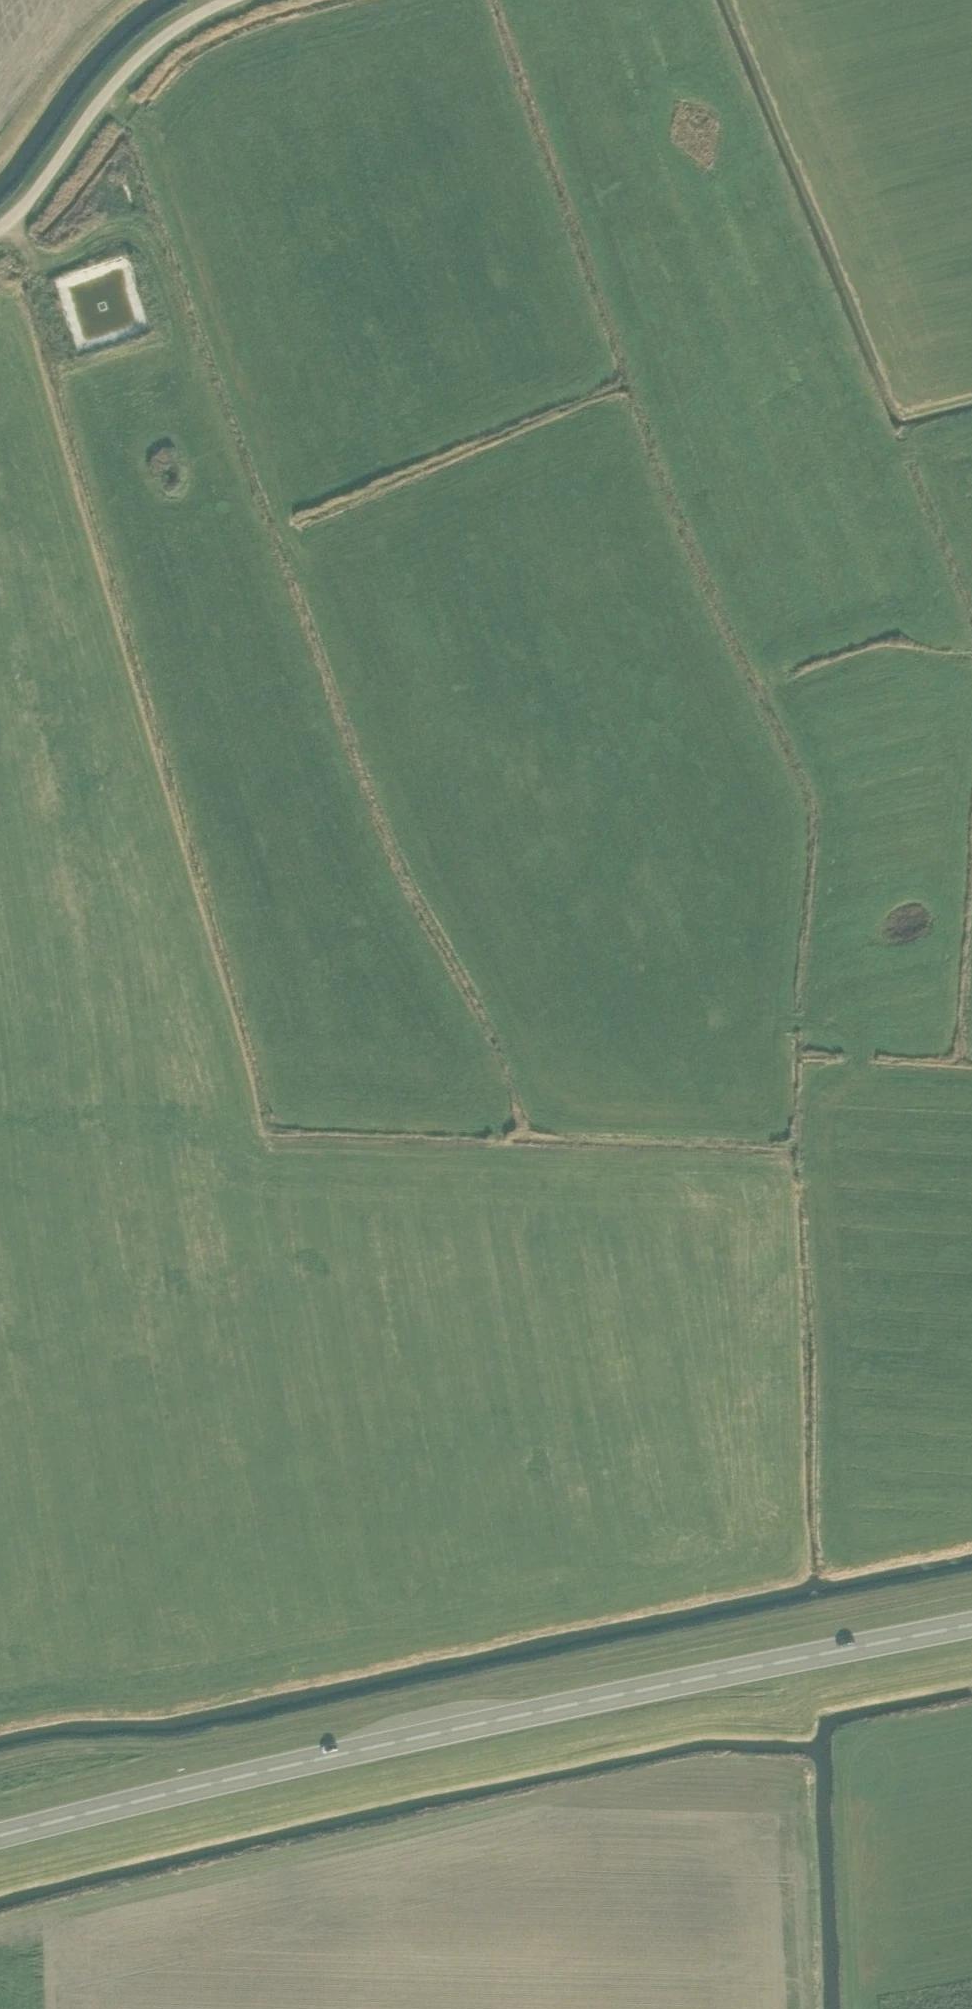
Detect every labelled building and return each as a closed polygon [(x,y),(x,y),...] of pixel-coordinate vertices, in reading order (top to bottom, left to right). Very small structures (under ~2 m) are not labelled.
[(135,255),(59,277),(74,332),(74,293),(90,293),(97,291),(97,311),(108,311),(111,323),(77,333),(115,332),(113,326),(119,324),(119,307),(127,304),(126,302),(126,288),(114,288),(112,281),(133,281),(136,292),(143,290),(143,285),(135,255)]
